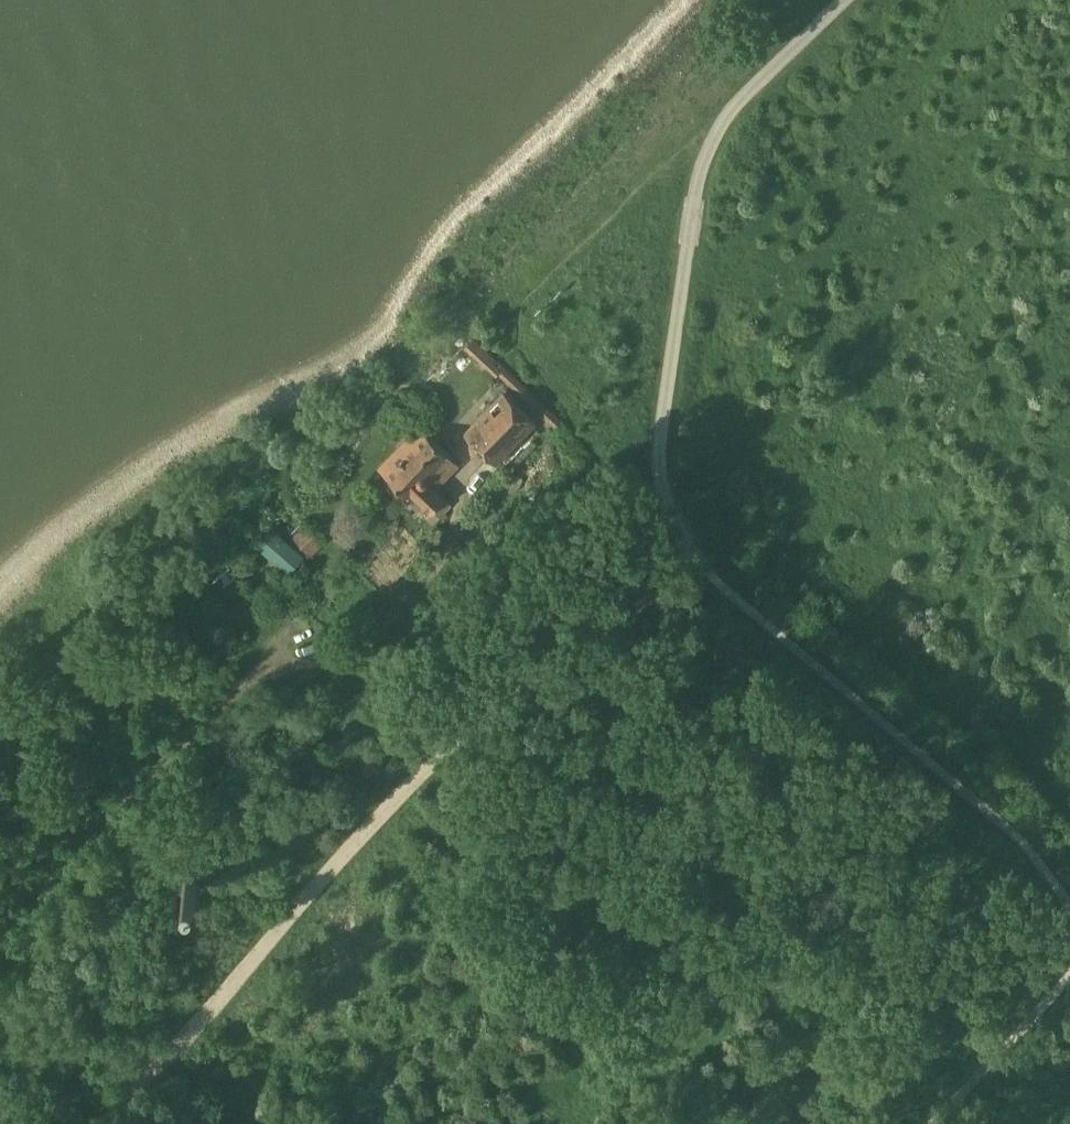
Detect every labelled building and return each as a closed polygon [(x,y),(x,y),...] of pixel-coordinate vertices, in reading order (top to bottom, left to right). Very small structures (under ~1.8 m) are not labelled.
[(504,390),(464,432),(497,461),(536,421),(504,390)] [(412,492),(432,511),(443,521),(448,514),(445,511),(452,504),(445,497),(426,478),(449,454),(425,432),(387,473),(408,495),(412,492)] [(305,525),(294,535),(312,555),(323,545),(305,525)] [(272,528),(258,545),(289,572),(304,555),(272,528)] [(76,957),(74,966),(77,971),(84,970),(89,969),(99,967),(108,975),(107,983),(107,988),(111,992),(134,983),(149,965),(162,944),(173,932),(170,925),(170,916),(180,908),(190,901),(197,907),(217,886),(221,874),(217,864),(227,852),(241,842),(251,851),(260,849),(275,833),(272,823),(268,811),(274,803),(281,789),(276,780),(271,771),(264,769),(248,784),(235,799),(216,818),(221,825),(224,832),(222,836),(207,848),(196,849),(188,845),(184,844),(167,864),(148,886),(151,893),(157,903),(152,910),(136,921),(120,913),(115,918),(102,929),(93,938),(84,949),(76,957)]
